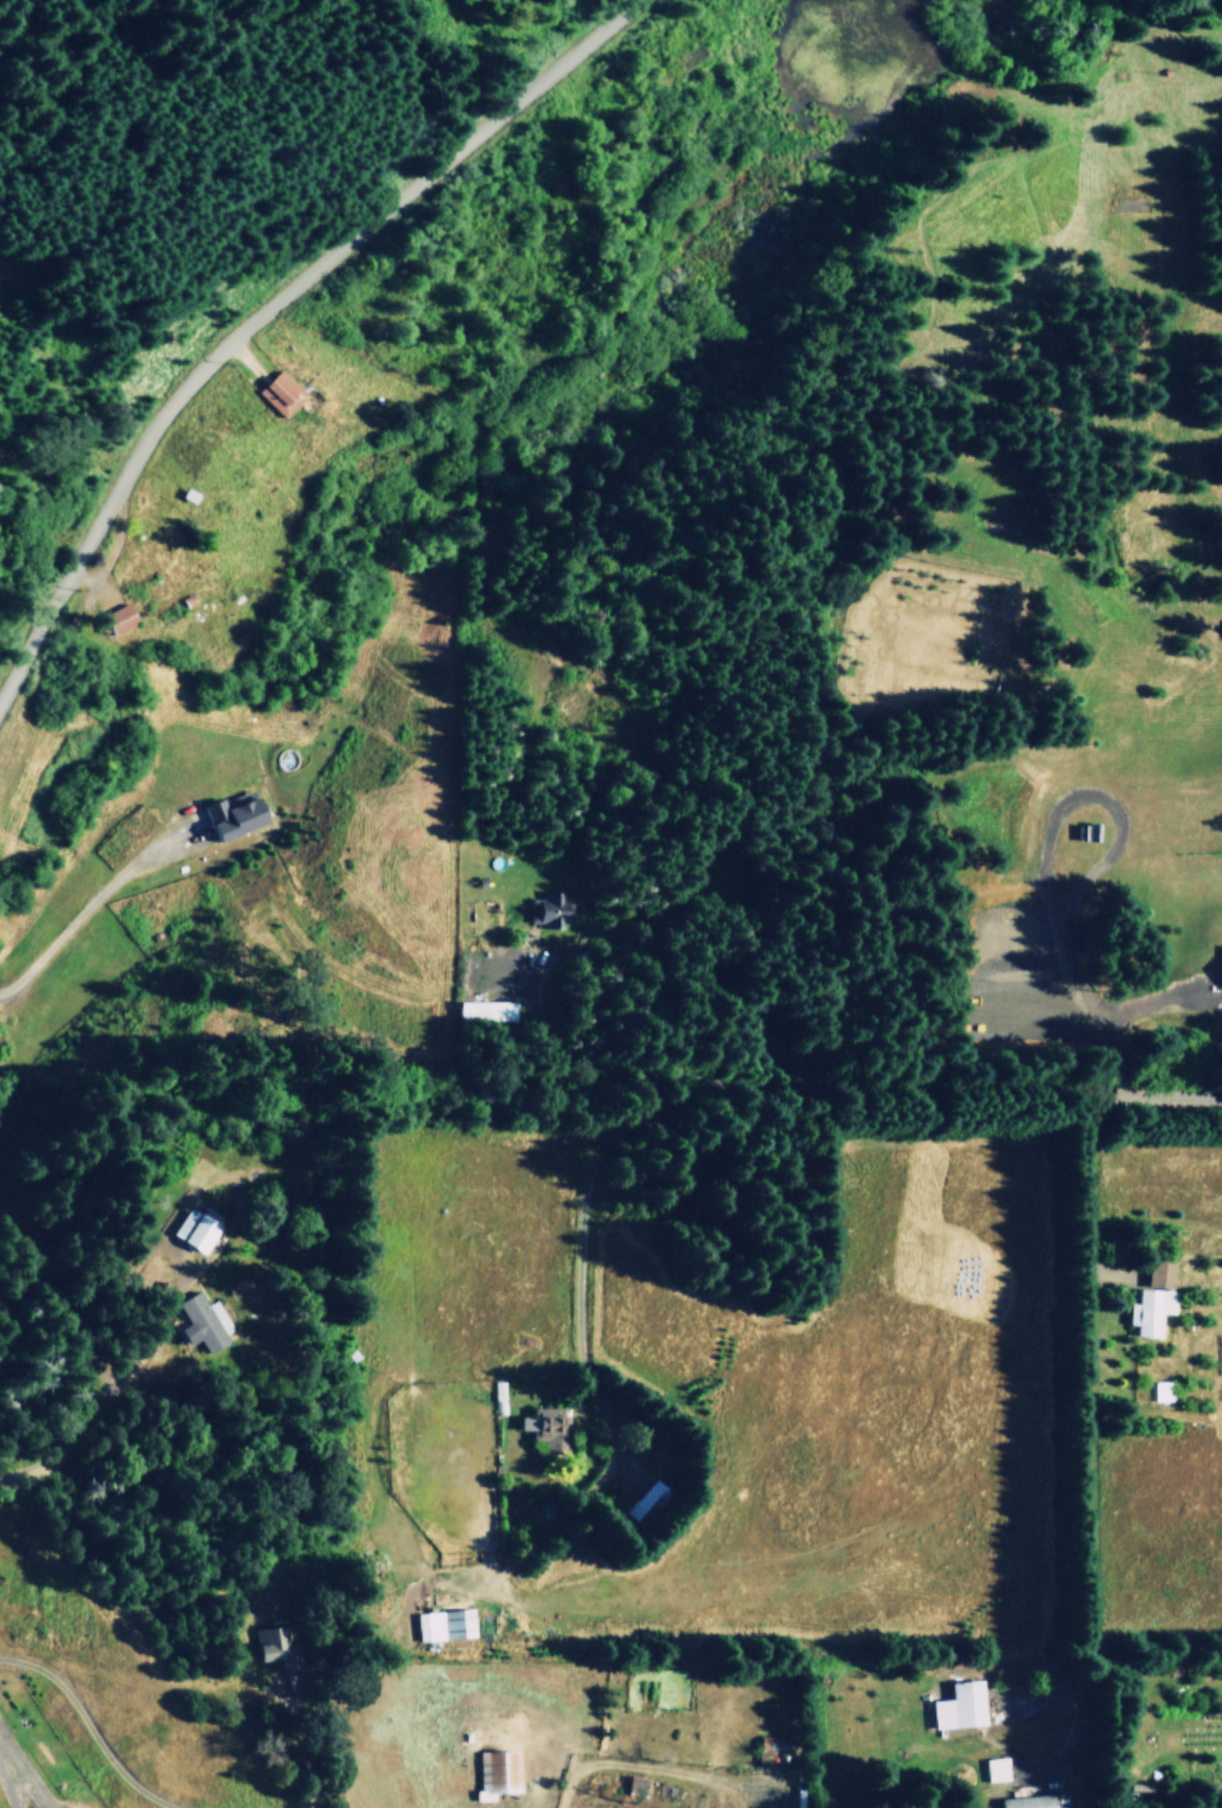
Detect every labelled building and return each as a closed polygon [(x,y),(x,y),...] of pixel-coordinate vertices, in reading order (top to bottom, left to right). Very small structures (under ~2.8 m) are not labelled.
[(257,391),(283,419),(307,396),(281,369),(257,391)] [(139,625),(133,606),(108,614),(114,633),(139,625)] [(531,898),(530,922),(546,923),(545,926),(570,926),(571,895),(545,894),(545,899),(531,898)] [(513,1021),(513,1002),(456,1001),(455,1020),(513,1021)] [(201,1214),(187,1206),(172,1235),(205,1252),(224,1216),(205,1206),(201,1214)] [(1169,1262),(1144,1260),(1143,1286),(1168,1287),(1169,1262)] [(1171,1313),(1172,1290),(1134,1288),(1133,1303),(1124,1303),(1124,1324),(1132,1324),(1131,1335),(1156,1336),(1157,1313),(1171,1313)] [(216,1299),(207,1304),(200,1291),(178,1302),(189,1323),(180,1327),(189,1344),(200,1338),(207,1353),(229,1342),(224,1332),(231,1329),(216,1299)] [(555,1408),(531,1407),(531,1416),(520,1416),(520,1429),(531,1430),(531,1439),(544,1440),(544,1453),(565,1453),(566,1416),(555,1416),(555,1408)] [(625,1511),(641,1526),(671,1493),(655,1478),(625,1511)] [(416,1613),(419,1642),(475,1636),(472,1607),(416,1613)] [(299,1644),(291,1645),(288,1625),(256,1629),(260,1661),(279,1659),(281,1669),(302,1667),(299,1644)] [(979,1724),(976,1679),(944,1681),(944,1699),(925,1700),(927,1727),(979,1724)] [(520,1792),(519,1751),(477,1751),(478,1801),(494,1800),(494,1793),(520,1792)] [(1004,1779),(1002,1757),(979,1759),(981,1781),(1004,1779)] [(1046,1794),(992,1796),(992,1807),(1047,1807),(1046,1794)]
